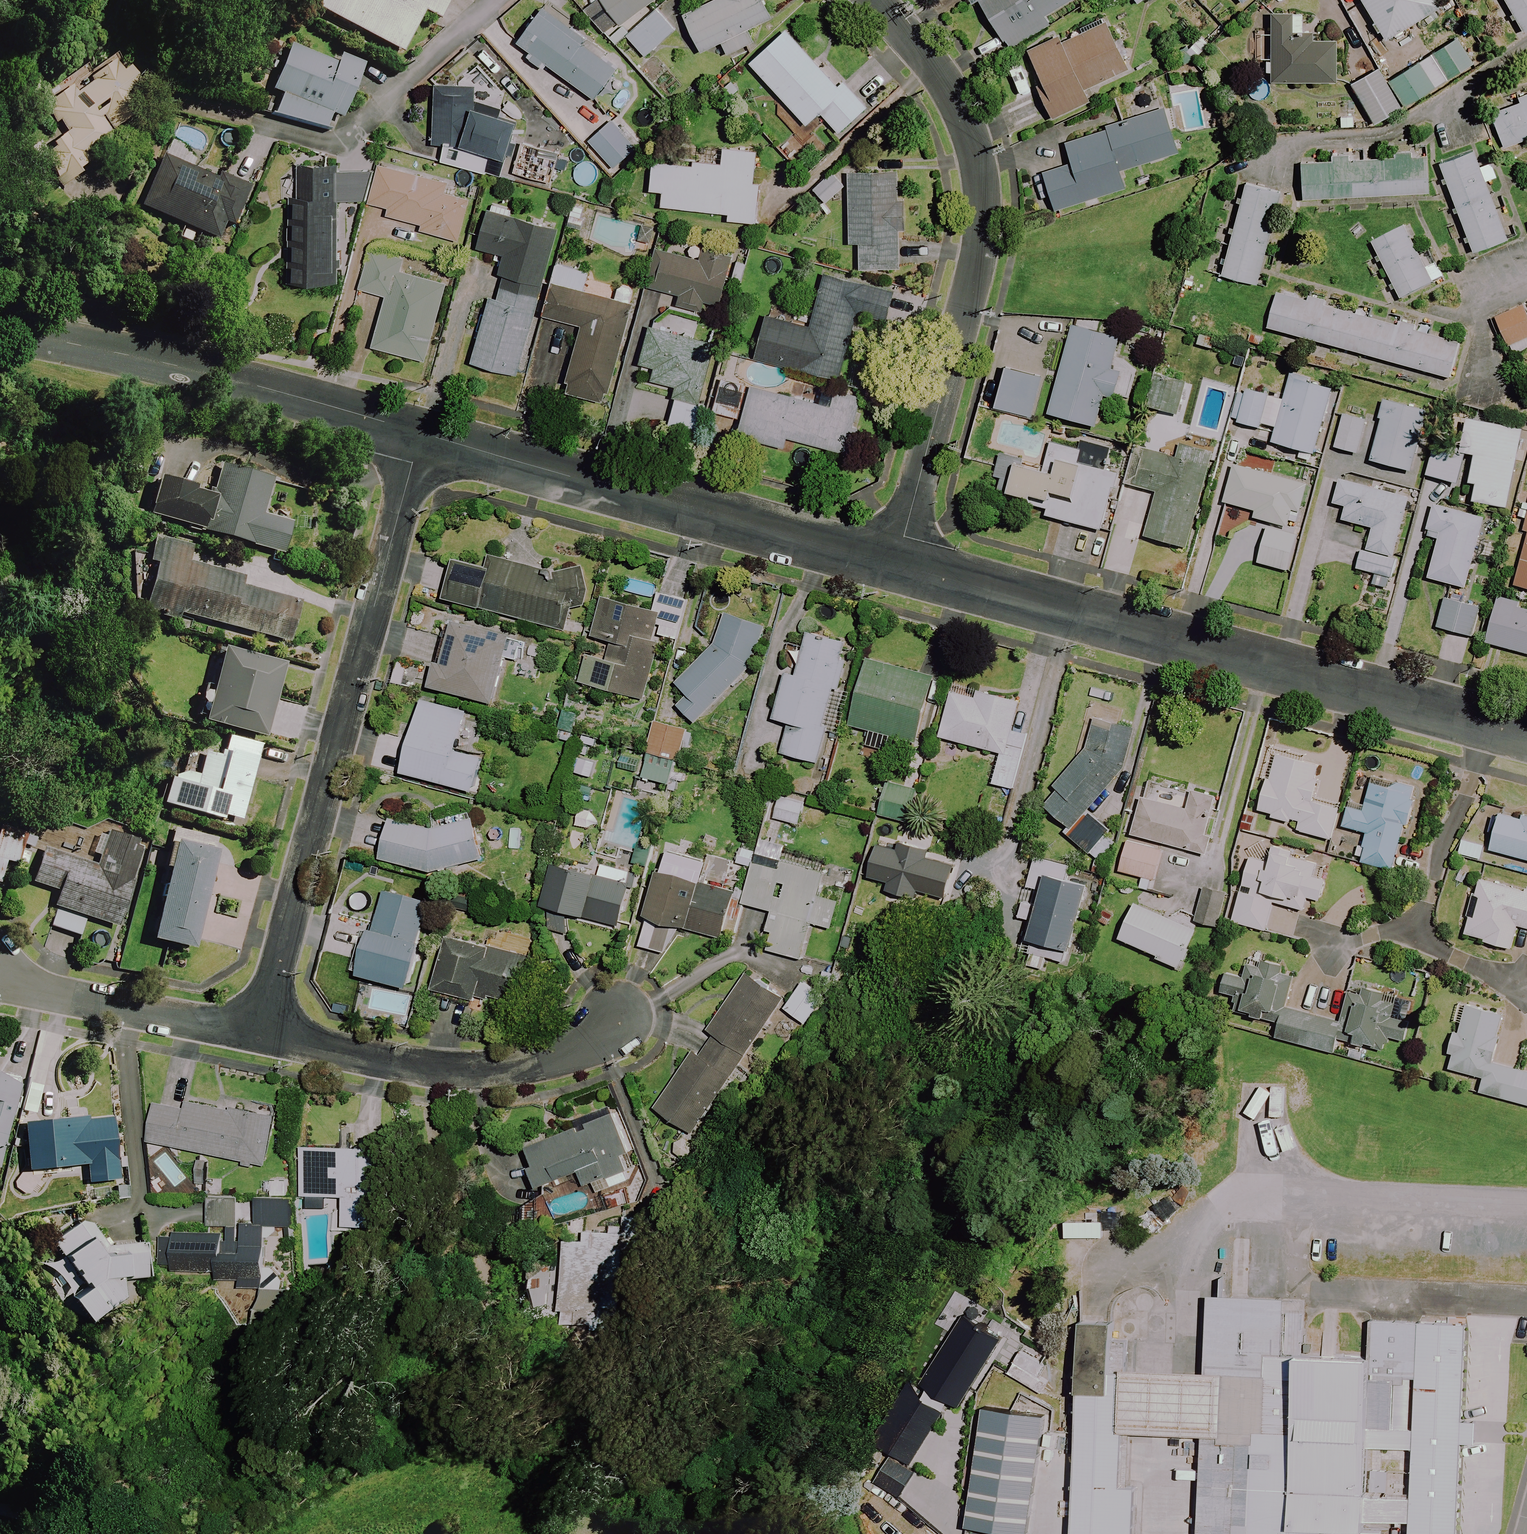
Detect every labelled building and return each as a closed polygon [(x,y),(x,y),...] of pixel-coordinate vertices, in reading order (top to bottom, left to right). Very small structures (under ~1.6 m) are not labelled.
[(423,12),(440,21),(451,0),(407,0),(406,3),(399,0),(322,0),(316,10),(402,54),(423,12)] [(550,11),(561,0),(540,0),(550,11)] [(621,27),(656,0),(601,0),(621,27)] [(764,0),(718,0),(684,16),(702,53),(722,43),(728,55),(754,42),(748,30),(773,19),(764,0)] [(973,6),(979,2),(1010,50),(1049,25),(1044,18),(1072,0),(969,0),(973,6)] [(1438,0),(1360,0),(1385,42),(1442,7),(1438,0)] [(1523,33),(1526,31),(1526,0),(1505,0),(1523,33)] [(676,30),(657,10),(627,37),(646,58),(676,30)] [(618,71),(540,12),(506,56),(539,81),(550,66),(595,100),(618,71)] [(1267,75),(1272,75),(1272,83),(1336,83),(1336,42),(1304,42),(1303,15),(1272,16),(1272,61),(1267,61),(1267,75)] [(1127,71),(1105,24),(1060,45),(1059,41),(1029,55),(1045,89),(1039,92),(1052,120),(1089,103),(1084,91),(1127,71)] [(823,71),(786,31),(750,64),(807,126),(820,114),(839,134),(866,109),(828,67),(823,71)] [(1473,65),(1457,40),(1388,83),(1379,69),(1351,86),(1376,125),(1473,65)] [(335,62),(286,46),(271,91),(280,94),(274,115),(325,132),(330,116),(343,120),(361,65),(337,57),(335,62)] [(149,105),(114,58),(90,76),(94,82),(77,94),(72,87),(43,109),(63,135),(35,156),(60,188),(94,163),(88,155),(108,140),(106,137),(149,105)] [(516,115),(472,108),(475,91),(440,85),(430,143),(444,145),(441,164),(486,172),(489,155),(508,159),(516,115)] [(1355,100),(1344,99),(1344,116),(1339,116),(1338,128),(1354,128),(1355,100)] [(1490,114),(1504,149),(1526,140),(1526,100),(1490,114)] [(1177,154),(1163,110),(1064,141),(1072,164),(1043,174),(1055,211),(1125,189),(1120,172),(1177,154)] [(636,149),(612,122),(589,142),(613,169),(636,149)] [(558,155),(524,145),(516,175),(551,184),(558,155)] [(757,154),(724,150),(722,166),(693,163),(654,159),(651,191),(663,193),(662,208),(728,215),(728,221),(756,224),(760,185),(753,184),(757,154)] [(1479,167),(1473,152),(1440,164),(1473,253),(1508,240),(1486,182),(1495,179),(1490,163),(1479,167)] [(233,228),(248,191),(163,157),(141,210),(218,241),(225,224),(233,228)] [(1429,193),(1427,157),(1352,162),(1352,158),(1330,159),(1330,163),(1301,165),(1303,200),(1429,193)] [(334,283),(340,164),(302,162),(301,197),(293,197),(289,281),(334,283)] [(378,165),(376,175),(347,167),(339,196),(388,210),(387,216),(422,226),(421,230),(459,241),(470,201),(453,196),(455,187),(378,165)] [(900,271),(902,174),(850,173),(849,244),(860,244),(859,270),(900,271)] [(815,190),(827,203),(844,187),(832,174),(815,190)] [(1284,193),(1246,184),(1223,276),(1260,286),(1284,193)] [(588,207),(572,203),(566,223),(583,227),(588,207)] [(512,210),(491,204),(478,249),(505,257),(500,274),(543,286),(559,231),(510,217),(512,210)] [(1433,285),(1405,227),(1372,243),(1400,301),(1433,285)] [(719,310),(727,279),(740,282),(745,262),(733,259),(703,251),(700,262),(657,250),(647,288),(678,296),(677,299),(719,310)] [(447,284),(369,262),(361,290),(388,297),(374,347),(426,362),(447,284)] [(587,273),(557,266),(545,318),(581,326),(566,393),(608,403),(630,305),(582,294),(587,273)] [(893,290),(827,272),(812,327),(765,315),(754,358),(839,381),(857,314),(885,322),(893,290)] [(541,294),(507,284),(501,301),(491,298),(472,363),(516,376),(541,294)] [(1397,328),(1280,296),(1270,331),(1450,380),(1461,342),(1398,324),(1397,328)] [(1524,309),(1497,320),(1509,348),(1526,340),(1526,316),(1524,309)] [(1121,340),(1074,326),(1049,415),(1097,429),(1107,395),(1118,398),(1124,376),(1112,372),(1121,340)] [(715,345),(650,328),(641,364),(654,367),(651,380),(678,387),(667,429),(698,437),(706,405),(700,404),(715,345)] [(1041,377),(1005,367),(994,407),(1030,417),(1041,377)] [(1185,384),(1156,378),(1149,409),(1178,416),(1185,384)] [(1333,390),(1291,378),(1272,444),(1314,456),(1333,390)] [(746,388),(729,382),(719,414),(736,419),(746,388)] [(830,408),(751,386),(738,435),(785,448),(787,438),(851,455),(859,428),(854,426),(862,397),(835,390),(830,408)] [(1269,396),(1241,389),(1232,423),(1260,430),(1269,396)] [(1427,412),(1387,402),(1372,462),(1411,472),(1427,412)] [(1366,421),(1345,415),(1336,449),(1358,455),(1366,421)] [(1462,454),(1466,455),(1476,457),(1470,484),(1478,486),(1474,502),(1507,509),(1523,431),(1469,420),(1462,454)] [(1216,443),(1188,436),(1181,461),(1139,450),(1130,486),(1159,494),(1148,539),(1189,549),(1216,443)] [(1082,452),(1052,444),(1046,466),(1003,455),(1000,467),(994,491),(1051,505),(1048,517),(1102,531),(1114,482),(1104,479),(1105,472),(1079,465),(1082,452)] [(1466,455),(1462,454),(1433,448),(1426,480),(1459,487),(1466,455)] [(271,481),(222,466),(213,496),(159,480),(149,516),(286,557),(295,526),(261,516),(271,481)] [(1308,486),(1236,467),(1226,504),(1256,512),(1254,519),(1289,529),(1294,509),(1301,511),(1308,486)] [(1368,550),(1394,557),(1410,497),(1342,480),(1335,504),(1348,508),(1345,522),(1373,529),(1368,550)] [(1484,519),(1436,506),(1427,536),(1439,539),(1428,579),(1465,589),(1484,519)] [(154,566),(143,608),(182,618),(182,616),(291,644),(302,605),(280,599),(287,573),(251,563),(247,579),(188,564),(193,546),(154,536),(147,564),(154,566)] [(1515,587),(1526,590),(1526,541),(1515,587)] [(1394,557),(1368,550),(1361,548),(1355,573),(1391,583),(1398,557),(1394,557)] [(558,576),(492,558),(489,570),(460,563),(450,600),(567,632),(577,593),(583,595),(588,576),(560,568),(558,576)] [(662,615),(603,599),(592,638),(613,643),(608,662),(588,656),(581,683),(646,701),(662,644),(655,642),(662,615)] [(1480,610),(1445,599),(1437,628),(1472,638),(1480,610)] [(1499,601),(1486,643),(1526,656),(1526,610),(1499,601)] [(758,662),(762,650),(764,610),(717,608),(715,644),(678,684),(690,695),(679,707),(698,724),(758,662)] [(525,642),(457,623),(446,666),(439,665),(433,688),(494,704),(507,659),(520,662),(525,642)] [(826,733),(838,736),(857,665),(844,661),(848,644),(808,633),(797,675),(788,672),(775,720),(791,724),(782,754),(818,764),(826,733)] [(283,665),(223,649),(203,723),(263,739),(283,665)] [(912,758),(928,699),(936,701),(942,680),(934,678),(868,659),(850,726),(871,732),(867,746),(912,758)] [(941,738),(1001,754),(993,785),(1014,790),(1028,736),(1012,732),(1019,704),(955,687),(941,738)] [(467,714),(425,702),(405,773),(475,792),(484,759),(457,752),(467,714)] [(1065,834),(1091,855),(1099,861),(1113,843),(1105,837),(1111,830),(1089,813),(1126,770),(1131,726),(1095,722),(1091,750),(1045,808),(1070,828),(1065,834)] [(649,754),(675,760),(677,761),(684,731),(654,724),(647,754),(649,754)] [(259,748),(228,739),(223,757),(207,752),(199,780),(171,772),(162,805),(221,821),(223,817),(239,821),(259,748)] [(675,760),(649,754),(643,779),(669,785),(675,760)] [(1322,767),(1277,755),(1271,780),(1268,779),(1258,815),(1299,826),(1297,832),(1332,841),(1340,809),(1313,802),(1322,767)] [(596,763),(581,759),(577,775),(592,779),(596,763)] [(1368,835),(1360,862),(1393,872),(1417,788),(1358,771),(1342,827),(1368,835)] [(593,787),(575,784),(572,799),(590,803),(593,787)] [(919,794),(889,786),(880,815),(911,824),(919,794)] [(1215,798),(1194,792),(1192,800),(1149,788),(1135,837),(1200,854),(1215,798)] [(805,804),(780,798),(775,820),(800,826),(805,804)] [(1501,814),(1490,852),(1526,862),(1526,821),(1501,814)] [(486,862),(476,819),(433,830),(394,821),(385,860),(439,873),(486,862)] [(197,950),(208,899),(216,901),(221,882),(212,880),(221,841),(180,832),(156,941),(197,950)] [(0,834),(0,884),(8,886),(21,840),(0,834)] [(142,845),(110,836),(100,869),(43,852),(34,885),(59,892),(48,928),(81,937),(86,920),(118,929),(142,845)] [(796,851),(761,841),(758,854),(743,850),(738,865),(754,869),(744,904),(773,912),(768,931),(773,933),(768,951),(802,960),(812,924),(832,930),(839,904),(818,899),(829,860),(796,851)] [(1163,852),(1128,842),(1120,872),(1155,881),(1163,852)] [(1271,864),(1251,859),(1234,923),(1267,931),(1274,904),(1305,911),(1308,898),(1320,901),(1325,882),(1313,878),(1316,865),(1291,859),(1292,853),(1274,849),(1271,864)] [(1071,867),(1036,858),(1019,918),(1034,922),(1029,940),(1071,952),(1080,919),(1092,922),(1102,888),(1068,878),(1071,867)] [(634,874),(603,865),(600,877),(556,865),(544,906),(619,927),(634,874)] [(735,892),(662,872),(641,947),(670,955),(678,926),(723,939),(735,892)] [(1484,882),(1469,938),(1511,950),(1517,927),(1526,929),(1526,894),(1484,882)] [(431,903),(387,891),(376,930),(371,928),(358,974),(411,989),(424,943),(420,942),(431,903)] [(1196,930),(1136,905),(1121,940),(1157,955),(1156,958),(1180,969),(1196,930)] [(537,958),(449,939),(438,990),(488,1001),(489,996),(527,1004),(537,958)] [(1388,1039),(1404,1043),(1409,1024),(1392,1020),(1398,999),(1351,987),(1342,1024),(1285,1009),(1294,971),(1249,960),(1244,978),(1226,974),(1221,994),(1238,998),(1234,1012),(1280,1024),(1276,1039),(1334,1054),(1338,1040),(1384,1051),(1388,1039)] [(714,1035),(746,1057),(784,1001),(746,975),(708,1032),(714,1035)] [(825,998),(804,984),(786,1010),(808,1025),(825,998)] [(1467,1006),(1450,1070),(1485,1079),(1482,1093),(1526,1106),(1526,1073),(1492,1064),(1505,1016),(1467,1006)] [(746,1057),(714,1035),(700,1056),(695,1053),(657,1109),(695,1134),(705,1119),(715,1125),(723,1113),(713,1107),(746,1057)] [(20,1085),(0,1079),(0,1147),(1,1143),(20,1085)] [(183,1101),(182,1109),(157,1104),(149,1144),(267,1165),(276,1118),(183,1101)] [(628,1153),(614,1116),(531,1147),(537,1165),(533,1167),(540,1187),(581,1172),(585,1186),(608,1178),(612,1188),(630,1181),(621,1156),(628,1153)] [(72,1184),(116,1181),(118,1201),(130,1200),(128,1172),(116,1173),(112,1119),(24,1124),(27,1170),(71,1167),(72,1184)] [(387,1226),(387,1148),(303,1148),(303,1197),(347,1197),(347,1226),(387,1226)] [(23,1171),(14,1185),(29,1195),(38,1181),(23,1171)] [(265,1240),(266,1240),(268,1240),(269,1240),(270,1240),(271,1239),(272,1238),(273,1238),(274,1237),(275,1236),(276,1235),(276,1234),(277,1233),(277,1231),(277,1230),(277,1229),(296,1229),(297,1201),(259,1199),(258,1226),(240,1225),(240,1198),(210,1197),(209,1226),(229,1227),(229,1235),(162,1233),(161,1270),(219,1272),(218,1279),(242,1280),(242,1286),(264,1287),(265,1240)] [(626,1217),(625,1228),(611,1228),(611,1234),(568,1231),(562,1323),(593,1325),(593,1330),(612,1331),(613,1315),(620,1315),(623,1249),(652,1251),(654,1219),(626,1217)] [(104,1245),(86,1218),(51,1242),(83,1290),(69,1300),(86,1324),(121,1300),(121,1279),(148,1278),(147,1247),(104,1245)] [(265,1288),(263,1318),(296,1319),(298,1290),(265,1288)] [(1385,1449),(1428,1450),(1425,1533),(1474,1533),(1482,1328),(1433,1326),(1390,1324),(1388,1361),(1307,1358),(1309,1302),(1225,1299),(1216,1533),(1382,1533),(1385,1449)] [(1095,1367),(1089,1533),(1149,1533),(1150,1490),(1138,1490),(1143,1369),(1095,1367)] [(919,1463),(947,1413),(908,1392),(881,1442),(919,1463)] [(1036,1422),(1034,1454),(1050,1455),(1051,1423),(1036,1422)]
